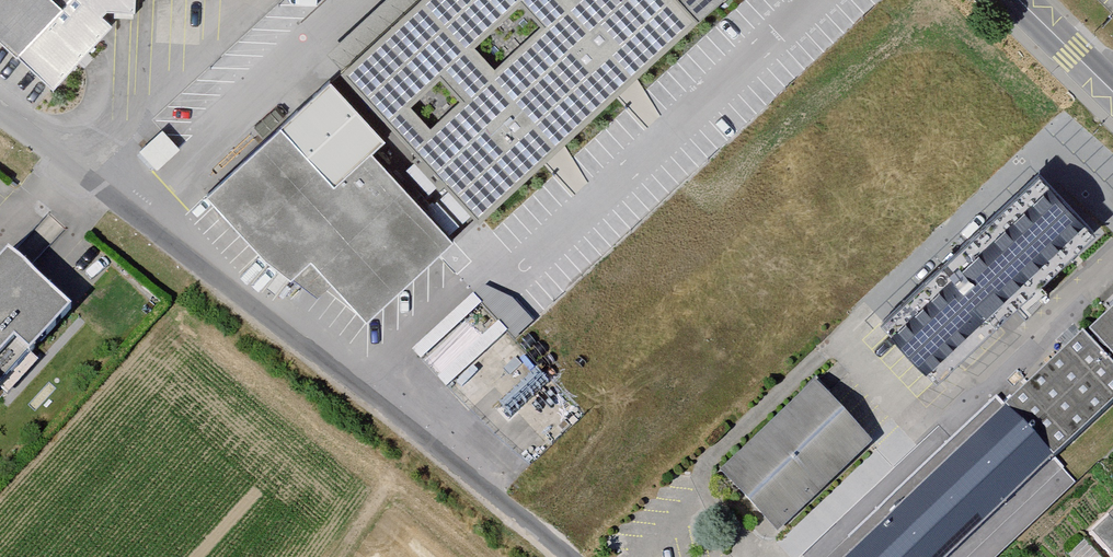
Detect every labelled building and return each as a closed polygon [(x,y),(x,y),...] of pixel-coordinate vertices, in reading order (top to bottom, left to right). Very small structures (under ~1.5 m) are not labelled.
[(72,88),(148,0),(0,0),(0,27),(72,88)] [(213,193),(270,254),(292,277),(314,257),(371,318),(721,0),(419,0),(349,65),(213,193)] [(165,131),(143,152),(159,168),(179,148),(165,131)] [(1041,175),(882,324),(898,340),(915,358),(937,382),(1095,233),(1073,210),(1056,192),(1041,175)] [(67,318),(0,257),(0,392),(67,318)] [(476,297),(520,331),(530,318),(486,284),(476,297)] [(1091,329),(1112,352),(1112,308),(1091,329)] [(1084,329),(1007,404),(1056,456),(1112,400),(1112,360),(1084,329)] [(872,443),(818,384),(725,469),(781,530),(872,443)] [(845,556),(949,556),(1056,456),(1007,404),(845,556)] [(1093,535),(1112,556),(1112,515),(1093,535)]
